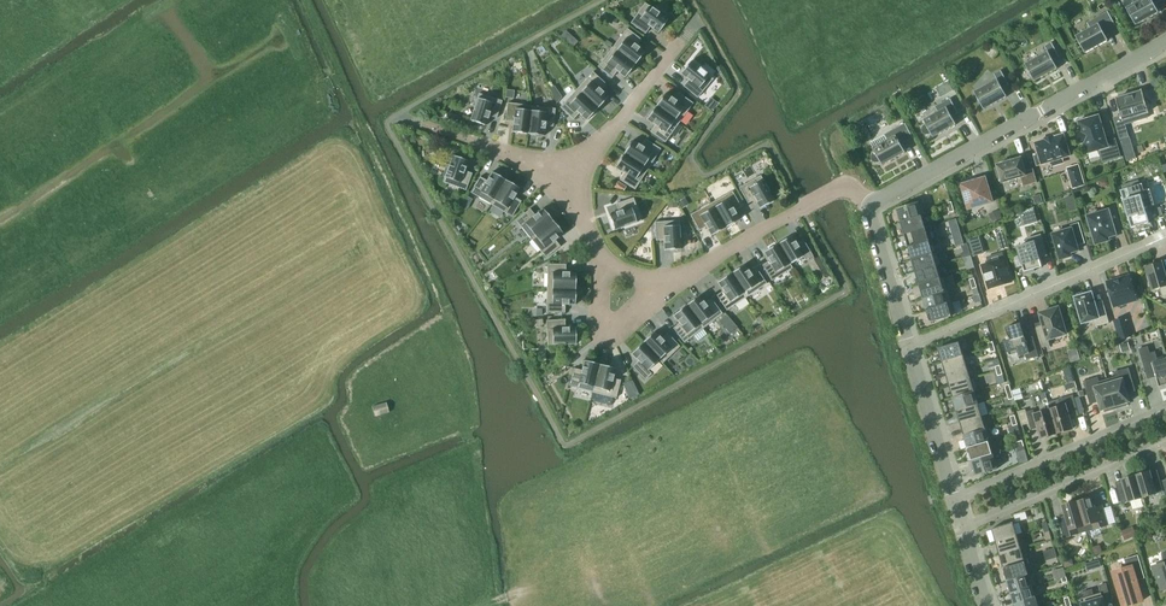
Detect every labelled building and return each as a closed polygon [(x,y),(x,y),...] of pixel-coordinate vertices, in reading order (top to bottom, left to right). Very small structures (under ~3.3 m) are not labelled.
[(1126,8),(1136,25),(1159,12),(1155,4),(1161,0),(1141,0),(1126,8)] [(668,19),(645,3),(631,23),(646,33),(650,27),(658,33),(668,19)] [(1076,36),(1085,53),(1109,40),(1104,32),(1116,25),(1108,11),(1087,23),(1090,28),(1076,36)] [(614,24),(617,19),(608,14),(605,19),(614,24)] [(627,28),(612,47),(635,64),(645,52),(637,45),(641,39),(627,28)] [(572,36),(567,41),(573,47),(578,41),(572,36)] [(1052,42),(1045,46),(1048,51),(1025,64),(1035,81),(1058,68),(1053,60),(1060,56),(1052,42)] [(598,66),(612,77),(617,71),(625,77),(635,64),(612,47),(598,66)] [(713,79),(691,60),(681,73),(688,80),(683,86),(697,97),(713,79)] [(1001,70),(994,74),(997,80),(975,92),(984,109),(1007,96),(1003,88),(1009,84),(1001,70)] [(593,72),(576,89),(597,108),(608,97),(601,90),(606,84),(593,72)] [(948,81),(936,88),(941,97),(953,90),(948,81)] [(576,89),(560,107),(573,119),(579,113),(586,120),(597,108),(576,89)] [(506,90),(506,98),(514,98),(514,90),(506,90)] [(1121,115),(1114,118),(1120,138),(1128,136),(1125,124),(1139,120),(1148,117),(1147,112),(1149,112),(1143,91),(1132,94),(1127,95),(1127,96),(1116,99),(1121,115)] [(562,97),(559,92),(553,96),(556,103),(562,97)] [(656,106),(679,123),(693,103),(678,92),(674,99),(665,93),(656,106)] [(497,118),(502,101),(479,93),(470,120),(486,125),(489,116),(497,118)] [(711,98),(704,106),(710,111),(717,103),(711,98)] [(924,125),(922,128),(922,130),(923,133),(926,135),(929,134),(931,133),(933,137),(957,124),(952,116),(958,112),(951,98),(935,107),(938,112),(924,120),(926,124),(924,125)] [(512,132),(528,134),(531,105),(508,102),(505,121),(513,122),(512,132)] [(545,126),(553,126),(555,108),(531,105),(528,134),(544,136),(545,126)] [(665,142),(679,123),(656,106),(647,119),(655,125),(650,131),(665,142)] [(456,125),(458,116),(448,113),(445,121),(456,125)] [(1082,132),(1079,133),(1082,143),(1085,142),(1088,153),(1102,149),(1106,161),(1121,157),(1115,139),(1107,141),(1099,115),(1088,119),(1088,117),(1080,119),(1081,121),(1079,121),(1082,132)] [(906,123),(870,142),(873,148),(875,152),(873,153),(871,156),(871,158),(873,161),(875,163),(878,163),(881,161),(883,165),(906,152),(901,144),(913,137),(906,123)] [(1064,134),(1054,137),(1053,136),(1046,138),(1046,140),(1036,143),(1038,150),(1039,154),(1035,155),(1038,165),(1042,163),(1042,164),(1051,161),(1052,166),(1063,162),(1061,158),(1070,156),(1064,134)] [(633,140),(624,154),(648,169),(661,149),(645,139),(641,145),(633,140)] [(1131,141),(1122,143),(1127,161),(1136,158),(1131,141)] [(619,179),(635,189),(648,169),(624,154),(615,167),(624,173),(619,179)] [(465,170),(468,161),(453,155),(443,182),(466,190),(472,173),(465,170)] [(1020,177),(1023,187),(1038,182),(1033,168),(1026,171),(1022,158),(997,165),(998,167),(995,168),(998,177),(1001,176),(1002,182),(1020,177)] [(471,192),(491,204),(506,180),(492,172),(487,180),(480,176),(471,192)] [(761,175),(739,187),(748,203),(755,199),(760,208),(774,200),(761,175)] [(969,209),(993,202),(986,177),(962,184),(969,209)] [(1071,180),(1073,188),(1084,184),(1082,177),(1071,180)] [(1107,179),(1100,181),(1101,185),(1103,187),(1107,186),(1109,183),(1107,179)] [(512,217),(521,201),(515,197),(520,188),(506,180),(491,204),(512,217)] [(618,182),(614,189),(621,193),(625,187),(618,182)] [(1143,183),(1121,190),(1132,228),(1149,222),(1145,208),(1147,207),(1155,205),(1150,189),(1145,191),(1143,183)] [(732,191),(711,203),(725,227),(739,219),(734,211),(741,207),(732,191)] [(459,204),(464,195),(459,193),(455,202),(459,204)] [(1034,197),(1036,204),(1043,202),(1041,195),(1034,197)] [(1066,198),(1068,204),(1075,202),(1073,196),(1066,198)] [(619,211),(609,214),(615,230),(641,221),(633,197),(616,203),(619,211)] [(688,204),(685,198),(678,201),(682,208),(688,204)] [(897,208),(901,222),(922,215),(922,216),(927,214),(923,201),(918,203),(918,202),(897,208)] [(711,235),(725,227),(711,203),(690,214),(699,230),(706,226),(711,235)] [(1089,219),(1087,220),(1089,229),(1092,228),(1096,244),(1109,240),(1108,237),(1116,234),(1114,229),(1121,227),(1115,206),(1107,208),(1108,210),(1088,216),(1089,219)] [(543,208),(535,214),(530,208),(516,220),(531,239),(553,221),(543,208)] [(1034,208),(1014,216),(1017,227),(1038,221),(1034,208)] [(991,215),(994,222),(1002,219),(999,212),(991,215)] [(905,234),(926,228),(922,216),(922,215),(901,222),(905,234)] [(679,220),(655,222),(656,240),(664,240),(664,250),(681,248),(679,220)] [(531,239),(546,257),(560,246),(555,240),(563,233),(553,221),(531,239)] [(1079,250),(1077,245),(1085,243),(1079,222),(1070,225),(1071,228),(1053,234),(1061,259),(1071,256),(1070,253),(1079,250)] [(930,240),(926,228),(905,234),(908,247),(930,240)] [(961,231),(953,234),(957,246),(964,244),(961,231)] [(1029,243),(1018,247),(1020,255),(1023,265),(1026,274),(1034,271),(1034,269),(1042,267),(1040,258),(1048,256),(1041,234),(1028,238),(1029,243)] [(791,235),(778,244),(790,264),(790,263),(803,256),(805,260),(813,256),(803,240),(797,244),(791,235)] [(978,241),(980,240),(979,235),(969,238),(974,256),(982,254),(978,241)] [(912,259),(933,253),(933,252),(930,240),(908,247),(912,259)] [(793,268),(790,263),(790,264),(778,244),(764,252),(769,261),(762,265),(772,280),(793,268)] [(916,272),(937,265),(937,266),(942,264),(938,251),(933,252),(933,253),(912,259),(916,272)] [(1016,268),(1023,265),(1020,255),(1013,257),(1016,268)] [(819,281),(829,275),(818,256),(808,262),(819,281)] [(1012,281),(1005,258),(982,265),(989,288),(1012,281)] [(1162,262),(1146,267),(1149,275),(1147,276),(1149,284),(1152,284),(1153,290),(1161,288),(1163,296),(1165,295),(1165,276),(1162,262)] [(576,272),(566,272),(566,264),(547,264),(547,288),(576,288),(576,272)] [(744,264),(731,273),(747,297),(767,283),(756,268),(750,272),(744,264)] [(920,284),(941,278),(941,277),(937,266),(937,265),(916,272),(920,284)] [(727,310),(747,297),(731,273),(717,282),(723,291),(717,295),(727,310)] [(945,276),(941,277),(941,278),(920,284),(923,297),(949,289),(945,276)] [(1108,283),(1114,305),(1128,300),(1129,301),(1129,300),(1130,301),(1135,300),(1137,296),(1135,291),(1134,290),(1130,277),(1108,283)] [(547,288),(547,312),(565,312),(565,304),(575,304),(576,288),(547,288)] [(953,301),(949,289),(923,297),(927,309),(953,301)] [(1094,319),(1096,327),(1110,323),(1105,307),(1097,310),(1092,292),(1085,294),(1084,292),(1077,294),(1077,297),(1075,297),(1083,323),(1094,319)] [(976,303),(981,301),(982,301),(980,294),(979,294),(973,296),(976,303)] [(699,295),(686,305),(703,328),(723,313),(711,299),(705,303),(699,295)] [(953,301),(927,309),(931,322),(952,316),(956,314),(953,301)] [(684,342),(703,328),(686,305),(673,315),(679,323),(673,328),(684,342)] [(1040,313),(1044,325),(1036,328),(1042,348),(1051,346),(1049,339),(1067,334),(1059,307),(1056,308),(1056,306),(1048,309),(1048,310),(1040,313)] [(737,327),(727,315),(720,321),(730,333),(737,327)] [(1114,321),(1120,339),(1131,336),(1129,330),(1127,331),(1123,318),(1114,321)] [(565,319),(547,320),(548,345),(576,344),(575,327),(565,327),(565,319)] [(1005,340),(1005,339),(1004,339),(1009,356),(1010,355),(1018,353),(1019,356),(1026,354),(1027,359),(1039,356),(1033,336),(1025,338),(1021,323),(1006,327),(1009,336),(1007,337),(1008,339),(1005,340)] [(655,331),(643,342),(659,359),(662,363),(680,346),(667,333),(662,338),(655,331)] [(659,359),(643,342),(631,354),(638,361),(633,366),(645,379),(652,373),(648,370),(659,359)] [(942,361),(964,355),(960,342),(939,348),(942,361)] [(1129,343),(1122,345),(1124,352),(1131,350),(1129,343)] [(1139,349),(1144,366),(1152,364),(1159,387),(1165,385),(1165,356),(1157,358),(1155,351),(1150,353),(1148,346),(1139,349)] [(964,355),(942,361),(946,374),(967,368),(964,355)] [(582,370),(574,368),(569,386),(593,392),(600,364),(584,360),(582,370)] [(593,392),(616,398),(621,380),(613,378),(616,368),(600,364),(593,392)] [(967,368),(946,374),(949,385),(971,379),(971,378),(967,368)] [(1127,402),(1130,401),(1125,384),(1133,381),(1129,368),(1115,372),(1116,376),(1108,379),(1116,408),(1127,405),(1127,402)] [(971,379),(949,385),(953,397),(974,391),(975,391),(979,390),(975,377),(971,378),(971,379)] [(1098,377),(1084,381),(1088,395),(1096,392),(1101,410),(1105,409),(1105,411),(1116,408),(1108,379),(1099,381),(1098,377)] [(632,379),(623,383),(627,392),(636,388),(632,379)] [(974,391),(953,397),(957,410),(978,404),(975,391),(974,391)] [(1060,406),(1050,409),(1057,433),(1073,429),(1069,415),(1078,412),(1074,399),(1073,395),(1058,399),(1060,406)] [(1080,397),(1074,399),(1078,412),(1084,410),(1080,397)] [(387,402),(373,406),(375,416),(389,412),(387,402)] [(978,404),(957,410),(961,422),(982,416),(978,404)] [(1042,438),(1057,433),(1050,409),(1035,414),(1033,410),(1026,412),(1031,426),(1038,424),(1042,438)] [(982,416),(961,422),(964,435),(986,429),(982,416)] [(1021,434),(1018,424),(1013,426),(1009,427),(1012,437),(1021,434)] [(986,429),(964,435),(968,448),(989,441),(986,429)] [(989,441),(968,448),(972,460),(993,454),(989,441)] [(1001,452),(993,454),(972,460),(976,475),(997,469),(995,460),(1002,457),(1001,452)] [(1150,471),(1136,475),(1143,497),(1164,491),(1160,480),(1157,470),(1150,472),(1150,471)] [(1122,503),(1143,497),(1136,475),(1122,479),(1123,480),(1116,482),(1122,503)] [(1086,531),(1108,525),(1104,511),(1097,513),(1092,497),(1078,501),(1086,531)] [(1065,537),(1086,531),(1078,501),(1063,505),(1068,522),(1061,524),(1065,537)] [(992,528),(996,542),(1017,535),(1013,522),(992,528)] [(1131,530),(1122,534),(1126,543),(1134,539),(1131,530)] [(1017,535),(996,542),(1000,554),(1021,548),(1017,535)] [(1102,548),(1097,546),(1092,548),(1095,555),(1103,552),(1102,548)] [(1000,554),(1004,568),(1025,562),(1021,548),(1000,554)] [(1152,566),(1155,575),(1157,574),(1162,590),(1165,589),(1165,552),(1162,554),(1164,563),(1152,566)] [(1125,605),(1142,601),(1136,580),(1145,578),(1138,555),(1125,559),(1127,568),(1114,572),(1125,605)] [(1062,559),(1064,568),(1074,565),(1073,560),(1070,557),(1062,559)] [(1004,568),(1007,580),(1029,574),(1025,562),(1004,568)] [(1007,580),(1011,593),(1032,587),(1033,587),(1037,586),(1033,572),(1029,574),(1007,580)] [(1081,598),(1083,605),(1106,605),(1104,599),(1110,597),(1106,583),(1099,585),(1101,592),(1093,595),(1092,589),(1081,592),(1083,598),(1081,598)] [(1032,587),(1011,593),(1014,604),(1036,598),(1033,587),(1032,587)] [(1015,605),(1038,605),(1036,598),(1014,604),(1015,605)]
